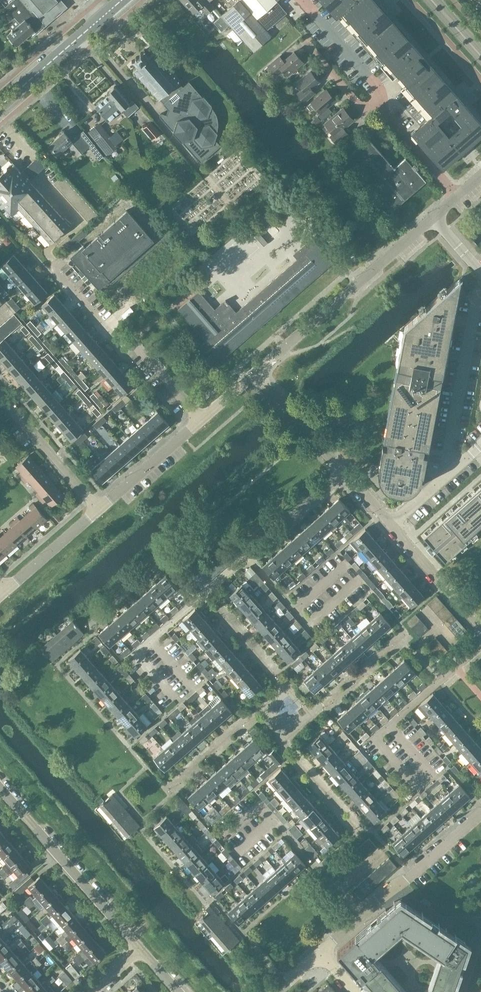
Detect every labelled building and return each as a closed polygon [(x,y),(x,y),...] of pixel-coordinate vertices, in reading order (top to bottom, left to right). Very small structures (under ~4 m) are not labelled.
[(15,18),(20,24),(26,19),(35,29),(44,22),(32,9),(29,11),(19,0),(0,0),(15,18)] [(29,11),(32,9),(44,22),(52,15),(61,7),(57,2),(58,1),(58,0),(19,0),(29,11)] [(206,13),(214,7),(208,0),(182,0),(193,13),(201,7),(206,13)] [(221,15),(222,15),(230,24),(254,51),(271,35),(240,0),(228,0),(228,1),(232,6),(221,15)] [(276,0),(241,0),(267,29),(287,13),(277,1),(276,0)] [(397,86),(427,120),(413,133),(443,167),(480,134),(480,123),(426,59),(374,0),(323,0),(397,86)] [(222,15),(214,22),(222,31),(230,24),(222,15)] [(9,23),(9,25),(13,30),(9,33),(19,44),(35,29),(26,19),(20,24),(15,18),(9,23)] [(132,60),(132,61),(133,62),(138,67),(134,70),(134,71),(134,72),(135,71),(138,75),(138,76),(138,77),(139,76),(142,80),(142,81),(143,81),(146,84),(145,85),(146,85),(147,85),(150,89),(149,89),(150,90),(151,90),(154,93),(153,94),(154,95),(155,94),(158,98),(157,98),(158,99),(159,99),(160,99),(164,104),(170,112),(170,113),(169,115),(163,113),(162,113),(161,113),(161,114),(160,114),(160,115),(160,116),(160,117),(161,117),(170,127),(171,129),(172,130),(174,131),(173,132),(182,141),(183,141),(183,143),(184,144),(201,163),(217,149),(221,145),(218,142),(217,141),(216,140),(218,133),(217,132),(218,130),(218,128),(218,126),(218,124),(218,122),(218,119),(218,117),(217,115),(216,113),(215,111),(212,107),(212,106),(204,96),(203,96),(189,81),(183,87),(178,81),(179,81),(178,80),(175,77),(175,76),(174,75),(174,76),(171,72),(170,71),(167,68),(167,67),(166,66),(166,67),(163,63),(162,62),(159,59),(159,58),(158,58),(155,54),(154,53),(153,53),(149,57),(145,52),(145,50),(144,50),(144,51),(141,53),(140,53),(136,57),(135,58),(136,58),(133,61),(132,60)] [(268,65),(272,70),(277,75),(284,69),(289,75),(304,62),(294,51),(284,60),(280,56),(268,65)] [(311,71),(298,82),(303,88),(297,93),(305,101),(316,92),(312,87),(320,81),(311,71)] [(129,102),(115,86),(107,93),(108,94),(95,106),(109,121),(121,110),(128,117),(139,107),(132,100),(129,102)] [(322,120),(332,111),(328,106),(336,100),(327,89),(311,102),(320,113),(318,115),(322,120)] [(342,107),(325,122),(335,133),(331,137),(336,142),(348,132),(345,128),(354,121),(342,107)] [(317,116),(311,121),(315,126),(321,120),(317,116)] [(144,128),(153,139),(161,133),(152,121),(144,128)] [(124,138),(117,131),(111,136),(99,123),(87,133),(107,155),(119,145),(118,144),(124,138)] [(56,139),(49,145),(58,154),(68,145),(78,157),(89,147),(100,160),(104,156),(84,131),(80,135),(74,139),(72,141),(71,139),(64,132),(56,139)] [(350,154),(346,157),(358,171),(392,209),(392,210),(418,188),(371,135),(369,137),(358,147),(350,154)] [(1,210),(4,208),(11,217),(17,212),(48,246),(70,227),(30,182),(47,167),(38,157),(24,169),(28,173),(24,177),(20,173),(12,163),(3,171),(4,173),(0,176),(0,208),(1,210)] [(117,172),(111,176),(115,181),(121,177),(117,172)] [(54,185),(61,193),(70,184),(63,177),(54,185)] [(61,193),(68,200),(77,192),(70,184),(61,193)] [(68,200),(75,208),(84,200),(77,192),(68,200)] [(75,208),(82,216),(91,208),(84,200),(75,208)] [(91,208),(82,216),(90,224),(99,216),(91,208)] [(127,210),(73,258),(100,289),(112,278),(111,277),(153,240),(127,210)] [(84,229),(71,240),(68,244),(71,248),(87,233),(84,229)] [(256,229),(252,232),(264,246),(268,243),(256,229)] [(7,237),(3,241),(7,246),(11,242),(7,237)] [(60,250),(68,244),(71,240),(68,237),(57,247),(60,250)] [(215,309),(200,291),(196,294),(179,309),(207,341),(199,348),(201,350),(203,353),(205,351),(216,364),(333,263),(312,239),(294,255),(298,259),(236,312),(226,300),(215,309)] [(1,265),(10,275),(22,264),(14,254),(1,265)] [(10,275),(18,284),(31,273),(22,264),(10,275)] [(18,284),(26,294),(39,283),(31,273),(18,284)] [(405,326),(397,366),(411,368),(413,360),(419,361),(419,360),(430,362),(428,371),(442,374),(460,277),(455,282),(405,326)] [(39,283),(26,294),(35,303),(48,292),(39,283)] [(42,306),(50,315),(63,304),(55,294),(42,306)] [(15,304),(12,307),(16,312),(20,309),(15,304)] [(50,315),(58,324),(71,313),(63,304),(50,315)] [(58,324),(66,333),(79,322),(71,313),(58,324)] [(10,318),(18,327),(22,323),(14,314),(10,318)] [(5,322),(13,331),(18,327),(10,318),(5,322)] [(27,324),(32,330),(36,327),(30,320),(27,324)] [(1,326),(8,335),(13,331),(5,322),(1,326)] [(66,333),(74,342),(87,331),(79,322),(66,333)] [(30,332),(24,325),(20,329),(26,335),(30,332)] [(4,339),(8,335),(1,326),(0,327),(0,335),(4,339)] [(36,327),(32,330),(38,336),(41,333),(36,327)] [(74,342),(82,351),(94,340),(87,331),(74,342)] [(28,338),(34,344),(38,341),(32,335),(28,338)] [(42,342),(48,348),(51,345),(46,338),(42,342)] [(11,349),(3,339),(0,342),(0,359),(11,349)] [(82,351),(90,359),(102,349),(94,340),(82,351)] [(38,341),(34,344),(39,350),(43,347),(38,341)] [(51,345),(48,348),(54,354),(57,351),(51,345)] [(7,368),(19,358),(11,349),(0,359),(0,360),(7,368)] [(90,359),(98,368),(110,358),(102,349),(90,359)] [(44,356),(50,362),(53,359),(48,353),(44,356)] [(58,360),(64,366),(67,363),(62,356),(58,360)] [(7,368),(15,377),(27,367),(19,358),(7,368)] [(98,368),(106,377),(118,366),(110,358),(98,368)] [(53,359),(50,362),(55,368),(59,365),(53,359)] [(397,366),(384,438),(388,439),(424,446),(428,446),(442,374),(428,371),(430,362),(419,360),(419,361),(413,360),(411,368),(397,366)] [(67,363),(64,366),(69,372),(73,369),(67,363)] [(106,377),(113,386),(126,375),(118,366),(106,377)] [(15,377),(23,386),(35,376),(27,367),(15,377)] [(60,374),(66,380),(69,377),(64,371),(60,374)] [(74,378),(80,384),(83,381),(78,374),(74,378)] [(126,375),(113,386),(122,396),(134,385),(126,375)] [(23,386),(31,395),(43,385),(35,376),(23,386)] [(69,377),(66,380),(71,386),(75,383),(69,377)] [(83,381),(80,384),(85,390),(89,387),(83,381)] [(31,395),(39,404),(51,394),(43,385),(31,395)] [(138,388),(133,393),(136,397),(141,392),(138,388)] [(76,392),(81,398),(85,395),(80,389),(76,392)] [(90,396),(95,402),(99,399),(93,393),(90,396)] [(39,404),(47,413),(59,402),(51,394),(39,404)] [(85,395),(81,398),(87,405),(90,401),(85,395)] [(99,399),(95,402),(101,408),(104,405),(99,399)] [(122,399),(117,404),(121,408),(126,403),(122,399)] [(47,413),(54,422),(66,411),(59,402),(47,413)] [(121,408),(117,404),(112,408),(116,412),(121,408)] [(91,410),(97,417),(101,413),(95,407),(91,410)] [(54,422),(62,431),(74,420),(66,411),(54,422)] [(157,412),(148,420),(159,433),(169,424),(157,412)] [(103,416),(98,420),(102,424),(107,420),(103,416)] [(74,420),(62,431),(70,440),(82,430),(74,420)] [(102,424),(98,420),(93,424),(97,429),(102,424)] [(148,420),(138,428),(150,441),(159,433),(148,420)] [(138,428),(129,437),(140,449),(150,441),(138,428)] [(84,432),(79,437),(83,441),(88,436),(84,432)] [(83,441),(79,437),(74,441),(78,445),(83,441)] [(129,437),(120,445),(131,458),(140,449),(129,437)] [(424,446),(388,439),(386,446),(384,445),(380,467),(380,469),(380,470),(380,471),(380,472),(380,473),(380,474),(380,475),(380,476),(380,477),(381,478),(381,479),(381,480),(382,481),(382,482),(383,482),(383,483),(384,484),(384,485),(385,485),(387,483),(392,487),(391,490),(392,491),(393,491),(395,492),(397,492),(398,492),(400,492),(400,493),(401,492),(403,492),(404,492),(405,492),(406,492),(408,491),(409,491),(410,490),(411,490),(412,489),(413,489),(413,488),(414,488),(414,487),(415,487),(416,486),(416,485),(417,485),(417,484),(418,484),(418,483),(419,483),(419,482),(420,481),(420,480),(421,479),(421,477),(421,476),(426,453),(423,453),(424,446)] [(120,445),(110,453),(121,466),(131,458),(120,445)] [(110,453),(101,461),(112,474),(121,466),(110,453)] [(18,475),(22,480),(37,466),(28,456),(16,467),(21,473),(18,475)] [(112,474),(101,461),(91,470),(102,482),(112,474)] [(28,481),(34,487),(46,476),(37,466),(22,480),(26,484),(28,481)] [(35,495),(39,499),(55,486),(46,476),(34,487),(38,492),(35,495)] [(55,486),(39,499),(43,503),(46,501),(51,507),(64,496),(55,486)] [(432,554),(436,550),(445,561),(480,530),(480,486),(420,540),(426,547),(432,554)] [(329,507),(340,519),(345,525),(350,521),(344,515),(350,510),(339,498),(329,507)] [(31,510),(26,516),(37,528),(47,519),(34,504),(29,508),(31,510)] [(320,515),(331,527),(333,530),(337,527),(335,524),(340,519),(329,507),(320,515)] [(320,515),(310,524),(321,536),(331,527),(320,515)] [(18,518),(13,522),(27,537),(37,528),(26,516),(20,520),(18,518)] [(11,528),(5,533),(17,546),(27,537),(13,522),(9,525),(11,528)] [(354,527),(357,530),(362,525),(359,522),(354,527)] [(310,524),(301,532),(312,544),(321,536),(310,524)] [(358,552),(361,549),(374,538),(365,528),(349,542),(358,552)] [(344,535),(347,539),(353,533),(350,530),(344,535)] [(301,532),(291,540),(302,552),(312,544),(301,532)] [(7,554),(17,546),(5,533),(0,538),(0,537),(0,547),(7,554)] [(245,546),(238,537),(232,542),(240,551),(245,546)] [(335,543),(338,547),(344,542),(341,538),(335,543)] [(361,549),(370,558),(382,548),(374,538),(361,549)] [(291,540),(282,549),(293,561),(302,552),(291,540)] [(325,552),(328,555),(334,550),(331,547),(325,552)] [(370,558),(378,568),(390,557),(382,548),(370,558)] [(282,549),(273,557),(283,569),(293,561),(282,549)] [(225,550),(220,554),(229,563),(233,559),(225,550)] [(343,555),(348,561),(351,558),(346,552),(343,555)] [(220,554),(216,558),(224,567),(229,563),(220,554)] [(316,560),(319,564),(325,559),(322,555),(316,560)] [(273,557),(263,565),(274,578),(277,582),(281,578),(278,574),(283,569),(273,557)] [(378,568),(386,577),(399,566),(390,557),(378,568)] [(216,558),(211,562),(219,571),(224,567),(216,558)] [(351,564),(356,570),(360,567),(354,561),(351,564)] [(211,562),(206,566),(215,576),(219,571),(211,562)] [(306,569),(309,572),(315,567),(312,563),(306,569)] [(206,566),(202,571),(210,580),(215,576),(206,566)] [(386,577),(395,587),(407,576),(399,566),(386,577)] [(202,571),(197,575),(206,584),(210,580),(202,571)] [(359,574),(364,580),(368,577),(363,571),(359,574)] [(259,586),(260,585),(263,582),(255,572),(250,577),(259,586)] [(297,577),(300,580),(306,575),(303,572),(297,577)] [(206,584),(197,575),(193,579),(201,588),(206,584)] [(156,584),(167,596),(169,599),(173,596),(175,598),(180,592),(166,576),(156,584)] [(407,576),(395,587),(403,596),(415,585),(407,576)] [(288,585),(291,589),(297,583),(294,580),(288,585)] [(368,583),(373,589),(376,586),(371,580),(368,583)] [(263,582),(260,585),(265,591),(268,588),(263,582)] [(156,584),(147,593),(157,605),(167,596),(156,584)] [(242,584),(230,594),(238,604),(251,594),(254,590),(250,585),(246,588),(242,584)] [(415,585),(403,596),(411,606),(424,595),(415,585)] [(376,593),(381,599),(384,596),(385,596),(379,590),(376,593)] [(277,597),(272,591),(268,594),(274,600),(277,597)] [(147,593),(137,601),(148,613),(157,605),(147,593)] [(238,604),(247,614),(259,603),(251,594),(238,604)] [(427,603),(432,608),(441,600),(437,595),(427,603)] [(384,596),(381,599),(384,602),(389,608),(393,605),(388,599),(387,600),(384,596)] [(179,603),(182,606),(188,601),(185,598),(179,603)] [(432,608),(436,613),(445,604),(441,600),(432,608)] [(137,601),(128,609),(138,621),(148,613),(137,601)] [(285,607),(280,601),(277,604),(282,610),(285,607)] [(363,601),(358,606),(361,609),(366,604),(363,601)] [(255,623),(267,613),(270,610),(266,605),(263,608),(259,603),(247,614),(255,623)] [(436,613),(440,617),(449,609),(445,604),(436,613)] [(170,611),(173,614),(179,609),(176,606),(170,611)] [(195,609),(183,620),(191,629),(204,619),(206,617),(201,611),(199,613),(196,610),(197,608),(195,609)] [(128,609),(118,617),(129,630),(138,621),(128,609)] [(354,609),(348,614),(351,617),(357,612),(354,609)] [(393,612),(398,618),(401,615),(396,609),(393,612)] [(440,617),(444,622),(453,614),(449,609),(440,617)] [(293,616),(288,610),(285,613),(290,619),(293,616)] [(380,612),(371,621),(381,633),(391,625),(380,612)] [(255,623),(263,633),(276,622),(267,613),(255,623)] [(160,620),(163,623),(169,618),(166,614),(160,620)] [(406,621),(411,626),(419,619),(415,614),(406,621)] [(444,622),(448,626),(457,618),(453,614),(444,622)] [(118,617),(109,626),(119,638),(129,630),(118,617)] [(345,617),(339,622),(342,626),(347,620),(345,617)] [(448,626),(452,631),(461,623),(457,618),(448,626)] [(191,629),(200,639),(212,628),(204,619),(191,629)] [(411,626),(414,631),(423,623),(419,619),(411,626)] [(302,626),(297,620),(293,623),(299,629),(302,626)] [(371,621),(361,629),(372,642),(381,633),(371,621)] [(73,622),(57,636),(68,648),(84,635),(73,622)] [(263,633),(272,642),(284,632),(276,622),(263,633)] [(151,628),(154,631),(160,626),(157,623),(151,628)] [(423,623),(414,631),(418,635),(427,627),(423,623)] [(452,631),(456,635),(465,627),(461,623),(452,631)] [(119,638),(109,626),(99,634),(110,646),(119,638)] [(335,626),(329,631),(332,634),(338,629),(335,626)] [(465,627),(456,635),(459,640),(469,632),(465,627)] [(200,639),(208,648),(220,638),(222,636),(217,630),(215,632),(212,628),(200,639)] [(310,635),(305,629),(302,632),(307,638),(310,635)] [(361,629),(352,638),(363,650),(372,642),(361,629)] [(141,636),(144,640),(150,634),(147,631),(141,636)] [(272,642),(280,652),(292,641),(284,632),(272,642)] [(172,636),(177,642),(180,639),(175,633),(172,636)] [(326,634),(320,639),(323,643),(328,637),(326,634)] [(68,648),(57,636),(41,649),(52,662),(68,648)] [(101,642),(96,637),(93,640),(98,645),(101,642)] [(427,644),(430,649),(439,641),(435,637),(427,644)] [(213,661),(216,658),(228,647),(230,645),(226,640),(223,642),(220,638),(208,648),(205,651),(213,661)] [(352,638),(342,646),(353,658),(363,650),(352,638)] [(132,644),(135,648),(140,643),(138,639),(132,644)] [(292,641),(280,652),(288,661),(300,650),(292,641)] [(430,649),(435,654),(443,646),(439,641),(430,649)] [(316,642),(310,647),(313,651),(319,646),(316,642)] [(180,645),(185,651),(188,648),(183,643),(180,645)] [(109,652),(104,646),(101,649),(106,655),(109,652)] [(342,646),(333,654),(344,667),(353,658),(342,646)] [(443,646),(435,654),(438,658),(447,650),(443,646)] [(122,653),(125,656),(131,651),(128,647),(122,653)] [(216,658),(224,667),(237,657),(228,647),(216,658)] [(69,660),(77,670),(89,659),(81,650),(69,660)] [(306,651),(301,656),(304,659),(309,654),(306,651)] [(188,655),(193,661),(197,658),(192,652),(188,655)] [(333,654),(323,663),(334,675),(344,667),(333,654)] [(118,661),(112,656),(109,658),(114,664),(118,661)] [(224,667),(233,677),(245,666),(237,657),(224,667)] [(77,670),(85,680),(98,669),(89,659),(77,670)] [(297,659),(291,664),(294,668),(300,663),(297,659)] [(404,659),(395,668),(405,680),(415,672),(404,659)] [(197,665),(202,671),(205,668),(200,662),(197,665)] [(323,663),(314,671),(325,683),(334,675),(323,663)] [(126,671),(121,665),(118,668),(123,674),(126,671)] [(233,677),(241,686),(253,676),(245,666),(233,677)] [(208,671),(205,674),(208,677),(210,680),(213,677),(218,673),(213,667),(208,671)] [(395,668),(385,676),(396,689),(405,680),(395,668)] [(85,680),(94,689),(106,678),(98,669),(85,680)] [(325,683),(314,671),(304,680),(315,692),(325,683)] [(134,681),(129,675),(126,677),(131,683),(134,681)] [(253,676),(241,686),(249,696),(262,686),(253,676)] [(385,676),(376,685),(387,697),(396,689),(385,676)] [(94,689),(102,698),(114,688),(106,678),(94,689)] [(213,684),(218,690),(222,687),(216,681),(213,684)] [(418,687),(421,690),(427,685),(424,682),(418,687)] [(143,690),(137,684),(134,687),(140,693),(143,690)] [(376,685),(366,693),(377,705),(382,701),(385,705),(390,701),(387,697),(376,685)] [(202,686),(197,691),(200,694),(206,689),(202,686)] [(102,698),(110,708),(122,697),(114,688),(102,698)] [(222,693),(227,699),(230,696),(225,690),(222,693)] [(408,695),(411,698),(417,693),(415,690),(408,695)] [(361,698),(357,701),(368,714),(377,705),(366,693),(365,692),(363,692),(360,695),(359,697),(361,698)] [(426,716),(430,713),(442,702),(433,693),(421,703),(417,707),(426,716)] [(151,700),(146,694),(143,696),(148,702),(151,700)] [(193,694),(187,699),(190,703),(196,698),(193,694)] [(110,708),(118,717),(131,707),(122,697),(110,708)] [(399,703),(402,707),(408,702),(405,698),(399,703)] [(221,699),(211,708),(222,720),(232,712),(221,699)] [(230,703),(235,709),(238,706),(233,700),(230,703)] [(357,701),(348,710),(358,722),(368,714),(357,701)] [(183,702),(178,707),(181,711),(186,706),(183,702)] [(430,713),(438,722),(450,712),(442,702),(430,713)] [(159,709),(154,703),(151,706),(156,712),(159,709)] [(208,704),(199,712),(199,713),(202,716),(213,728),(222,720),(211,708),(208,704)] [(118,717),(127,727),(139,716),(131,707),(118,717)] [(390,712),(392,715),(398,710),(396,707),(390,712)] [(358,722),(348,710),(338,718),(349,731),(358,722)] [(174,711),(168,716),(171,720),(177,714),(174,711)] [(438,722),(446,732),(458,721),(450,712),(438,722)] [(189,722),(192,725),(203,737),(213,728),(202,716),(199,713),(189,722)] [(380,720),(383,724),(389,719),(386,715),(380,720)] [(139,716),(127,727),(135,737),(147,726),(139,716)] [(410,720),(415,726),(418,723),(413,717),(410,720)] [(164,719),(159,724),(162,728),(168,723),(164,719)] [(340,728),(335,721),(331,724),(337,730),(340,728)] [(446,732),(455,741),(467,731),(458,721),(446,732)] [(371,729),(374,732),(379,727),(377,723),(371,729)] [(192,725),(183,733),(193,745),(203,737),(192,725)] [(418,730),(423,736),(427,733),(421,727),(418,730)] [(155,728),(149,733),(152,736),(158,731),(155,728)] [(316,755),(328,744),(335,738),(332,735),(330,737),(324,730),(308,745),(316,755)] [(348,737),(344,731),(340,734),(345,740),(348,737)] [(455,741),(463,751),(475,740),(467,731),(455,741)] [(361,737),(364,740),(370,735),(367,732),(361,737)] [(183,733),(173,741),(184,754),(193,745),(183,733)] [(145,736),(139,741),(143,745),(149,739),(145,736)] [(426,739),(431,745),(435,742),(430,736),(426,739)] [(255,739),(245,747),(256,759),(266,751),(255,739)] [(471,760),(480,752),(480,747),(475,740),(463,751),(471,760)] [(173,741),(164,749),(175,762),(184,754),(173,741)] [(357,746),(351,741),(348,743),(353,749),(357,746)] [(316,755),(325,764),(337,753),(328,744),(316,755)] [(435,749),(440,755),(443,752),(443,751),(440,747),(438,746),(435,749)] [(245,747),(236,756),(246,768),(256,759),(245,747)] [(175,762),(164,749),(154,758),(165,770),(175,762)] [(274,749),(268,754),(278,765),(284,760),(274,749)] [(365,756),(360,750),(357,753),(362,759),(365,756)] [(479,770),(480,768),(480,752),(471,760),(479,770)] [(325,764),(333,773),(345,763),(337,753),(325,764)] [(443,758),(448,764),(452,761),(446,755),(443,758)] [(226,764),(237,776),(240,780),(250,772),(246,768),(236,756),(226,764)] [(373,765),(368,759),(365,763),(370,768),(373,765)] [(270,767),(273,771),(278,766),(275,762),(270,767)] [(333,773),(341,783),(353,772),(345,763),(333,773)] [(226,764),(217,772),(228,784),(237,776),(226,764)] [(451,768),(457,774),(460,771),(455,765),(451,768)] [(269,779),(278,789),(290,778),(281,768),(269,779)] [(382,775),(377,769),(374,772),(379,778),(382,775)] [(260,776),(263,779),(269,774),(266,770),(260,776)] [(217,772),(207,780),(218,793),(228,784),(217,772)] [(353,772),(341,783),(349,792),(362,782),(365,778),(362,774),(358,777),(353,772)] [(444,773),(438,779),(441,782),(447,777),(444,773)] [(460,777),(465,783),(468,780),(463,774),(460,777)] [(278,789),(286,798),(298,788),(290,778),(278,789)] [(250,784),(253,787),(260,782),(256,779),(250,784)] [(390,784),(385,779),(382,781),(387,787),(390,784)] [(207,780),(198,789),(209,801),(218,793),(207,780)] [(447,789),(450,792),(461,804),(470,796),(457,781),(447,789)] [(349,792),(358,802),(370,791),(362,782),(349,792)] [(434,782),(428,787),(432,791),(438,786),(434,782)] [(472,784),(468,787),(473,793),(477,790),(472,784)] [(241,792),(244,796),(250,790),(247,787),(241,792)] [(286,798),(294,808),(306,797),(298,788),(286,798)] [(399,794),(393,788),(390,791),(395,797),(399,794)] [(209,801),(198,789),(188,797),(199,809),(209,801)] [(425,790),(419,796),(422,799),(425,797),(428,794),(425,790)] [(358,802),(366,811),(378,800),(370,791),(358,802)] [(260,797),(264,801),(268,798),(262,792),(259,795),(260,797)] [(450,792),(440,800),(451,813),(461,804),(450,792)] [(100,806),(114,821),(126,810),(115,797),(112,795),(110,797),(100,806)] [(231,800),(235,804),(240,799),(237,795),(231,800)] [(294,808),(302,817),(315,806),(306,797),(294,808)] [(181,798),(176,803),(178,804),(182,809),(187,805),(184,801),(181,798)] [(415,799),(409,804),(413,808),(419,802),(415,799)] [(378,800),(366,811),(374,821),(387,810),(378,800)] [(440,800),(431,809),(442,821),(451,813),(440,800)] [(267,805),(272,811),(276,807),(271,801),(267,805)] [(222,809),(225,812),(231,807),(228,804),(222,809)] [(302,817),(311,827),(323,816),(315,806),(302,817)] [(406,807),(400,812),(403,816),(409,811),(406,807)] [(431,809),(422,817),(432,829),(442,821),(431,809)] [(126,810),(114,821),(128,837),(140,826),(126,810)] [(197,817),(192,810),(188,813),(194,820),(197,817)] [(275,814),(280,820),(284,817),(279,811),(275,814)] [(213,817),(216,821),(221,815),(218,812),(213,817)] [(397,815),(390,821),(394,824),(400,819),(397,815)] [(167,816),(154,826),(163,836),(175,825),(178,823),(174,818),(171,821),(167,816)] [(311,827),(319,836),(331,825),(323,816),(311,827)] [(422,817),(412,825),(423,837),(432,829),(422,817)] [(206,826),(200,820),(197,823),(202,829),(206,826)] [(283,823),(289,830),(293,826),(287,820),(283,823)] [(381,829),(384,833),(390,827),(387,824),(381,829)] [(163,836),(171,846),(183,835),(175,825),(163,836)] [(319,836),(315,839),(319,844),(323,841),(328,846),(340,835),(331,825),(319,836)] [(412,825),(403,834),(413,846),(423,837),(412,825)] [(214,836),(209,829),(205,833),(210,839),(214,836)] [(292,833),(297,839),(301,836),(296,830),(292,833)] [(398,838),(393,842),(404,854),(413,846),(403,834),(400,830),(395,835),(398,838)] [(171,846),(179,855),(192,844),(192,845),(195,842),(197,840),(193,835),(188,840),(183,835),(171,846)] [(3,857),(14,847),(6,837),(0,843),(0,854),(3,857)] [(369,837),(364,841),(372,850),(377,846),(369,837)] [(222,845),(217,839),(213,842),(219,848),(222,845)] [(300,842),(306,849),(309,845),(304,839),(300,842)] [(273,846),(276,850),(282,844),(279,841),(273,846)] [(364,841),(360,845),(368,853),(372,850),(364,841)] [(188,864),(200,854),(203,851),(195,842),(192,845),(192,844),(179,855),(188,864)] [(360,845),(355,849),(363,858),(368,853),(360,845)] [(1,875),(23,856),(14,847),(3,857),(7,862),(2,867),(3,868),(0,870),(0,875),(1,875)] [(231,855),(225,848),(222,852),(227,858),(231,855)] [(269,849),(263,855),(266,858),(272,853),(269,849)] [(309,852),(314,858),(318,855),(312,849),(309,852)] [(355,849),(348,855),(356,864),(363,858),(355,849)] [(295,853),(285,861),(296,873),(306,865),(295,853)] [(188,864),(196,874),(208,863),(200,854),(188,864)] [(348,855),(344,859),(351,868),(356,864),(348,855)] [(23,856),(1,875),(4,879),(9,874),(10,875),(15,871),(19,876),(9,885),(12,889),(29,874),(26,870),(31,866),(31,865),(31,864),(31,863),(28,859),(27,859),(26,860),(23,856)] [(388,857),(384,860),(392,870),(397,866),(388,857)] [(239,864),(233,858),(230,861),(235,867),(239,864)] [(259,858),(254,863),(256,866),(262,861),(259,858)] [(344,859),(339,863),(347,872),(351,868),(344,859)] [(384,860),(380,864),(388,873),(392,870),(384,860)] [(285,861),(276,869),(287,882),(296,873),(285,861)] [(229,862),(224,866),(228,870),(233,866),(229,862)] [(196,874),(204,883),(216,872),(208,863),(196,874)] [(347,872),(339,863),(335,867),(342,876),(347,872)] [(380,864),(376,868),(384,877),(388,873),(380,864)] [(250,866),(244,871),(247,875),(253,869),(250,866)] [(263,874),(266,878),(277,890),(287,882),(276,869),(273,866),(263,874)] [(376,868),(371,872),(379,881),(384,877),(376,868)] [(216,872),(204,883),(213,893),(229,879),(225,874),(221,878),(216,872)] [(371,872),(366,876),(375,885),(379,881),(371,872)] [(241,874),(235,879),(238,883),(244,878),(241,874)] [(37,896),(48,886),(40,876),(34,881),(31,877),(15,891),(18,896),(29,887),(37,896)] [(366,876),(362,880),(370,890),(375,885),(366,876)] [(266,878),(257,886),(268,898),(277,890),(266,878)] [(362,880),(357,884),(365,894),(370,890),(362,880)] [(231,883),(225,888),(228,891),(234,886),(231,883)] [(365,894),(357,884),(353,888),(361,898),(365,894)] [(37,896),(33,900),(36,903),(41,909),(45,905),(58,894),(58,892),(55,889),(53,889),(52,890),(48,886),(37,896)] [(257,886),(248,894),(258,906),(268,898),(257,886)] [(221,891),(215,896),(218,900),(224,894),(221,891)] [(53,915),(65,905),(61,900),(62,899),(62,897),(60,894),(58,894),(45,905),(53,915)] [(248,894),(238,902),(249,915),(258,906),(248,894)] [(24,902),(27,905),(33,900),(30,896),(24,902)] [(431,991),(455,991),(472,944),(400,896),(337,951),(372,991),(406,991),(373,954),(402,928),(443,955),(431,991)] [(33,900),(27,905),(29,908),(36,903),(33,900)] [(249,915),(238,902),(228,911),(239,923),(249,915)] [(61,924),(73,914),(65,905),(53,915),(61,924)] [(209,912),(200,920),(213,935),(226,924),(212,908),(210,905),(206,909),(209,912)] [(21,909),(17,913),(22,918),(26,922),(29,919),(30,919),(21,909)] [(66,937),(69,933),(81,923),(73,914),(61,924),(66,929),(62,933),(63,934),(57,939),(59,942),(66,937)] [(40,921),(43,924),(50,918),(47,915),(40,921)] [(50,918),(43,924),(46,927),(53,921),(50,918)] [(29,919),(26,922),(28,925),(34,931),(37,929),(29,919)] [(5,931),(4,931),(9,926),(6,923),(0,929),(0,936),(5,931)] [(66,937),(59,942),(62,946),(68,941),(69,942),(73,938),(74,939),(78,943),(91,931),(88,927),(86,927),(85,928),(81,923),(69,933),(66,937)] [(226,924),(213,935),(227,951),(240,940),(226,924)] [(73,958),(76,961),(97,942),(94,938),(95,937),(95,935),(91,931),(78,943),(82,948),(78,952),(79,953),(73,958)] [(46,937),(42,941),(46,946),(51,942),(46,937)] [(0,945),(0,959),(1,960),(13,950),(10,947),(4,941),(0,945)] [(13,950),(1,960),(9,970),(21,960),(16,954),(26,946),(25,945),(22,942),(18,946),(13,950)] [(97,942),(76,961),(79,964),(89,956),(94,962),(106,952),(97,942)] [(40,944),(35,948),(40,954),(45,949),(40,944)] [(14,975),(17,979),(39,960),(36,957),(26,966),(21,960),(9,970),(10,970),(8,972),(8,973),(11,976),(13,976),(14,975)] [(17,979),(25,988),(37,978),(33,974),(38,969),(37,968),(42,964),(39,960),(17,979)] [(67,970),(76,979),(81,975),(72,965),(67,970)] [(67,985),(72,980),(64,971),(60,976),(67,985)] [(28,991),(40,991),(55,979),(52,976),(46,981),(42,984),(37,978),(25,988),(28,991)] [(40,991),(49,991),(48,991),(58,983),(55,979),(40,991)] [(320,991),(336,991),(329,984),(320,991)]
